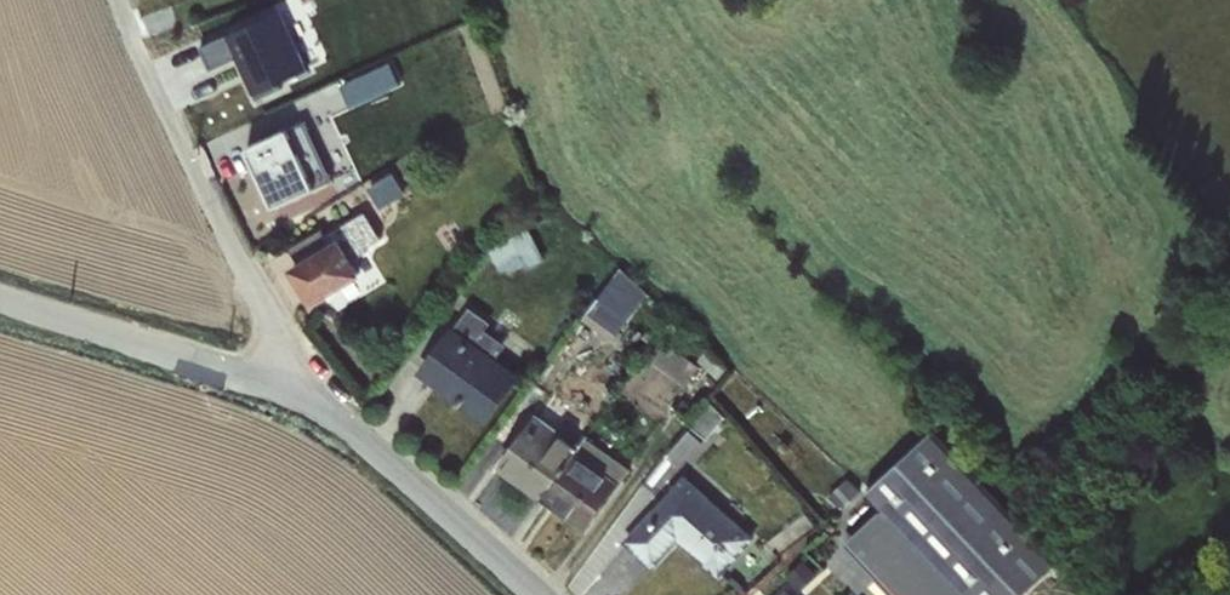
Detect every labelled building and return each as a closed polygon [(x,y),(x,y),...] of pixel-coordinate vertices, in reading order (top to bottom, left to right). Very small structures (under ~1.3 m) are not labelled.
[(276,12),(200,46),(210,70),(241,56),(251,78),(247,79),(256,99),(282,88),(279,82),(307,70),(295,43),(280,10),(276,12)] [(389,61),(339,84),(350,106),(399,83),(389,61)] [(304,121),(246,147),(273,206),(331,180),(304,121)] [(331,156),(341,184),(358,177),(342,134),(323,141),(329,156),(331,156)] [(373,183),(383,203),(407,190),(397,170),(373,183)] [(281,204),(287,219),(312,208),(306,193),(281,204)] [(301,291),(312,306),(362,274),(352,259),(365,251),(364,249),(380,239),(364,213),(326,236),(331,243),(299,265),(292,268),(305,289),(301,291)] [(529,227),(489,248),(501,271),(523,260),(527,268),(545,259),(529,227)] [(289,248),(299,265),(331,243),(326,236),(321,229),(289,248)] [(619,268),(581,318),(613,340),(648,293),(619,268)] [(470,307),(422,370),(487,417),(518,375),(497,358),(506,344),(485,330),(490,322),(470,307)] [(634,328),(623,343),(640,357),(651,344),(652,345),(657,338),(647,330),(643,336),(634,328)] [(662,339),(648,359),(685,387),(699,367),(662,339)] [(706,349),(697,361),(718,379),(726,368),(706,349)] [(707,396),(687,423),(707,439),(725,417),(707,396)] [(538,414),(501,466),(543,497),(586,438),(588,435),(564,417),(555,427),(538,414)] [(844,544),(891,594),(960,594),(961,594),(962,594),(1021,594),(1055,564),(932,432),(865,493),(882,509),(844,544)] [(586,438),(543,497),(586,528),(630,469),(586,438)] [(686,476),(627,540),(653,564),(677,537),(718,574),(752,536),(686,476)] [(847,479),(828,495),(841,508),(860,491),(847,479)] [(805,562),(787,578),(798,590),(816,575),(805,562)]
